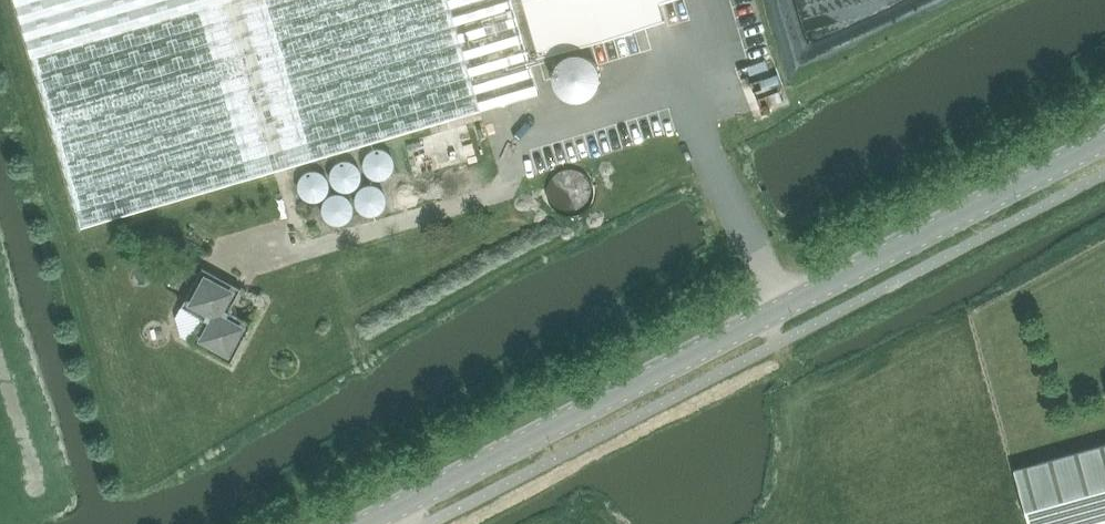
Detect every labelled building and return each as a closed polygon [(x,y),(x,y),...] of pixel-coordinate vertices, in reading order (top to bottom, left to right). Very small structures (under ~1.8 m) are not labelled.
[(81,227),(537,93),(527,58),(511,0),(14,0),(81,227)] [(527,58),(539,55),(540,56),(644,26),(639,9),(669,0),(511,0),(527,58)] [(553,73),(555,84),(560,92),(569,97),(578,97),(587,95),(593,89),(597,82),(598,73),(594,62),(586,55),(575,52),(564,55),(556,63),(553,73)] [(757,75),(760,105),(779,103),(776,74),(757,75)] [(372,179),(380,180),(386,177),(391,173),(393,166),(392,160),(387,153),(379,150),(370,152),(364,158),(363,166),(365,174),(372,179)] [(337,188),(345,190),(352,188),(357,183),(359,177),(359,171),(354,163),(346,159),(338,161),(331,167),(329,175),(331,183),(337,188)] [(563,213),(573,214),(584,210),(592,201),(594,189),(590,178),(583,171),(574,168),(563,168),(555,173),(549,182),(547,191),(549,201),(555,208),(563,213)] [(301,195),(307,199),(315,199),(322,196),(326,190),(327,182),(323,174),(316,169),(307,170),(299,175),(296,182),(297,189),(301,195)] [(361,212),(370,214),(377,212),(382,207),(385,201),(384,193),(380,187),(373,183),(365,184),(358,188),(355,196),(356,205),(361,212)] [(328,219),(335,222),(342,222),(348,218),(352,212),(353,205),(350,197),(342,192),(334,192),(326,196),(322,204),(323,212),(328,219)] [(190,343),(229,364),(251,325),(228,312),(240,290),(201,269),(180,307),(203,320),(190,343)] [(1013,470),(1029,523),(1104,523),(1104,445),(1013,470)]
